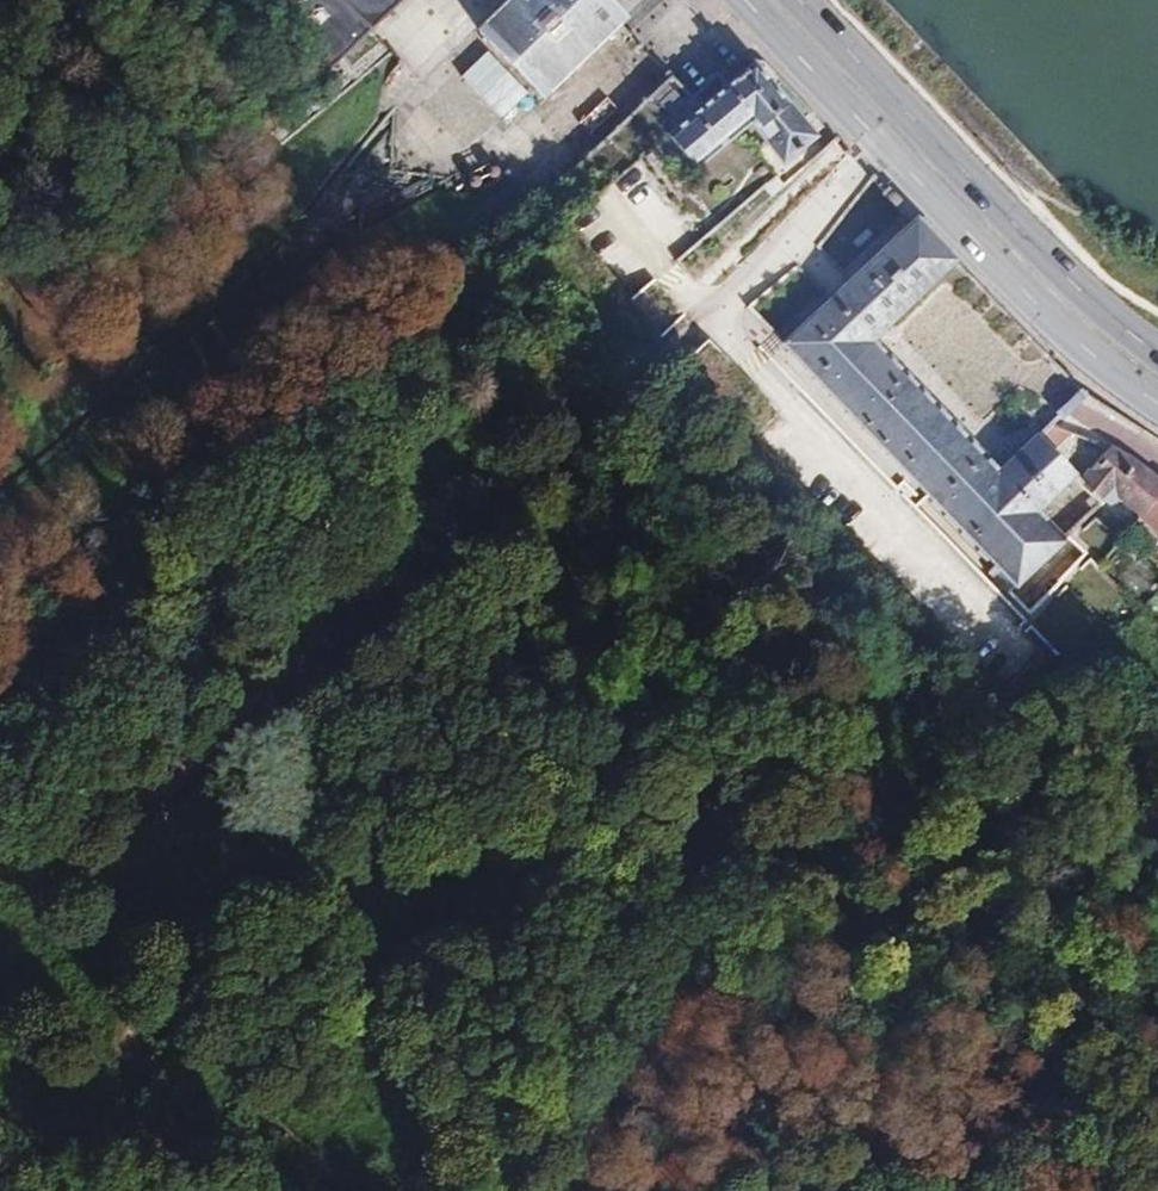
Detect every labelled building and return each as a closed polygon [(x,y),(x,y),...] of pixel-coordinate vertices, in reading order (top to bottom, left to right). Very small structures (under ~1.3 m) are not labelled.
[(361,0),(258,0),(329,72),(382,20),(361,0)] [(403,0),(361,0),(382,20),(403,0)] [(489,0),(446,0),(469,21),(489,0)] [(625,12),(621,9),(630,0),(510,0),(481,28),(484,31),(536,89),(541,93),(625,12)] [(690,178),(744,117),(784,162),(814,134),(751,66),(749,64),(726,85),(715,73),(689,99),(671,80),(566,181),(592,209),(661,146),(690,178)] [(788,184),(775,170),(763,181),(775,195),(788,184)] [(1010,466),(883,336),(896,323),(958,261),(916,218),(788,343),(1024,585),(1079,534),(1050,506),(1083,473),(1043,434),(1010,466)] [(1150,463),(1122,449),(1092,481),(1111,500),(1116,494),(1153,524),(1157,519),(1157,470),(1150,463)]
